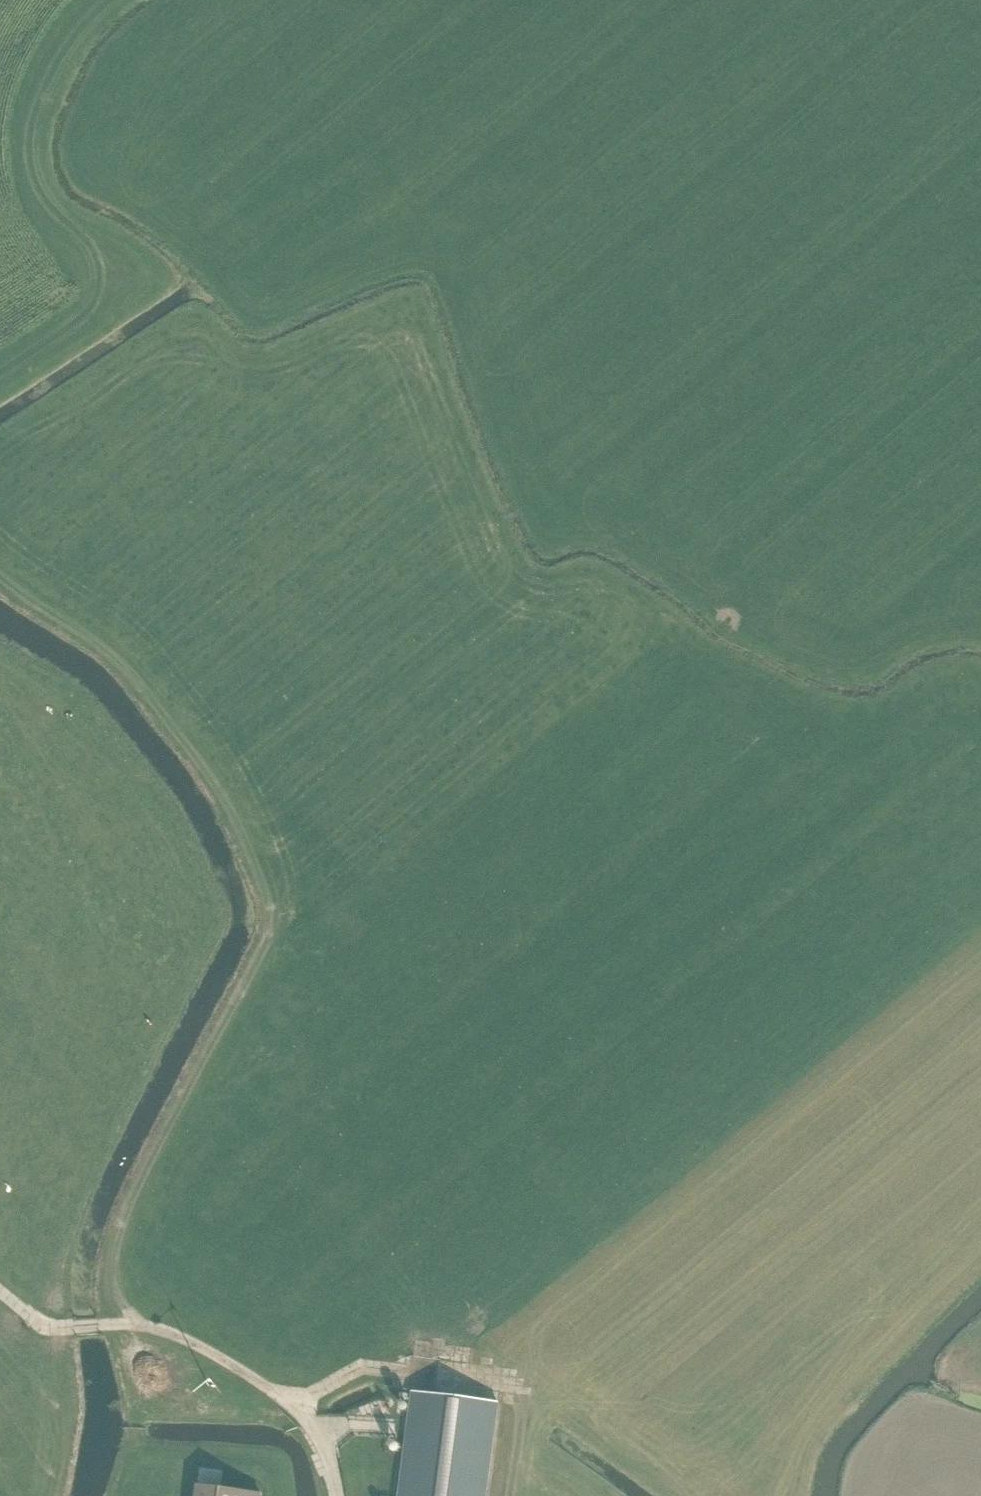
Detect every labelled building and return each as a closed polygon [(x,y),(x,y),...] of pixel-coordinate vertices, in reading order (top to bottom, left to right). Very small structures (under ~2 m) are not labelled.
[(497,1391),(412,1381),(398,1495),(485,1495),(497,1391)] [(261,1493),(197,1485),(196,1495),(261,1495),(261,1493)]
